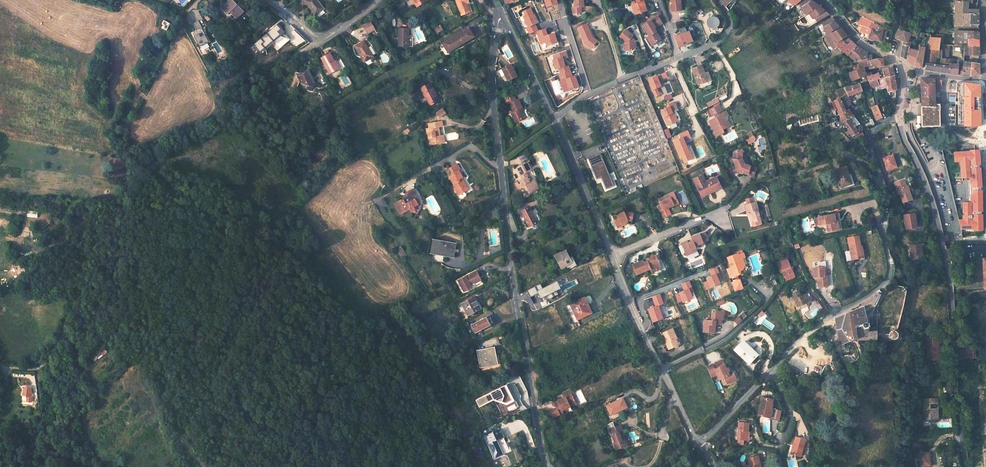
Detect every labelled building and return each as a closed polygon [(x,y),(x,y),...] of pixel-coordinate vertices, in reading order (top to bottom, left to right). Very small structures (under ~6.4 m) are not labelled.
[(221,8),(227,14),(229,11),(236,19),(243,12),(231,0),(230,0),(221,8)] [(305,1),(316,15),(324,9),(317,0),(307,0),(305,1)] [(461,15),(470,12),(467,4),(468,3),(467,0),(456,0),(461,15)] [(575,7),(573,7),(573,13),(582,12),(581,7),(584,6),(583,0),(574,0),(575,7)] [(636,4),(631,5),(634,15),(646,11),(643,2),(644,1),(644,0),(635,0),(636,4)] [(671,3),(674,3),(674,5),(672,5),(672,13),(682,12),(681,0),(671,0),(671,3)] [(798,3),(807,14),(810,13),(819,6),(812,1),(811,2),(810,1),(811,0),(802,0),(798,3)] [(968,2),(956,1),(955,14),(978,14),(978,10),(968,10),(968,2)] [(825,11),(819,6),(810,13),(816,22),(829,15),(826,12),(824,13),(823,12),(825,11)] [(537,23),(530,8),(524,11),(526,16),(523,17),(528,27),(527,28),(529,34),(538,31),(535,24),(537,23)] [(978,14),(955,14),(955,25),(970,26),(970,24),(979,24),(978,14)] [(713,16),(711,17),(710,17),(709,18),(708,19),(708,20),(707,21),(707,22),(707,24),(708,25),(708,26),(709,27),(710,28),(711,28),(712,29),(713,29),(714,29),(715,29),(716,28),(717,28),(718,27),(718,26),(719,25),(719,24),(719,23),(719,22),(719,21),(719,20),(718,19),(717,18),(716,17),(715,17),(714,16),(713,16)] [(658,17),(643,26),(649,36),(647,38),(652,46),(661,40),(654,29),(662,24),(658,17)] [(833,18),(832,17),(822,23),(828,33),(831,32),(840,27),(835,21),(834,22),(833,21),(834,20),(833,18)] [(874,22),(863,17),(857,23),(862,25),(860,31),(865,33),(864,37),(869,38),(872,28),(875,29),(876,24),(874,22)] [(170,24),(164,20),(162,24),(165,26),(163,29),(166,31),(170,24)] [(209,42),(201,28),(202,28),(198,21),(193,23),(197,30),(192,33),(200,47),(209,42)] [(363,27),(367,34),(375,30),(371,22),(363,27)] [(597,41),(593,37),(587,23),(578,27),(585,43),(591,48),(597,41)] [(285,32),(278,24),(254,45),(261,53),(285,32)] [(869,38),(880,41),(884,42),(887,30),(883,30),(883,27),(876,24),(875,29),(872,28),(869,38)] [(557,42),(554,33),(547,35),(545,28),(536,31),(540,44),(545,42),(547,46),(557,42)] [(828,33),(824,35),(831,46),(832,45),(835,44),(842,39),(847,36),(841,28),(831,33),(831,32),(828,33)] [(399,29),(398,46),(408,46),(412,46),(412,38),(408,38),(408,29),(399,29)] [(467,29),(441,44),(446,53),(472,38),(467,29)] [(909,32),(899,29),(897,37),(903,40),(903,45),(910,46),(911,42),(907,41),(910,35),(917,36),(918,31),(911,29),(909,32)] [(626,30),(620,37),(625,41),(624,43),(624,51),(633,50),(636,47),(635,42),(633,42),(633,39),(632,38),(633,36),(626,30)] [(692,41),(689,32),(679,35),(681,39),(676,41),(678,47),(683,46),(683,44),(687,43),(692,41)] [(289,41),(285,37),(276,45),(280,49),(289,41)] [(940,38),(930,37),(930,39),(929,49),(939,50),(940,38)] [(968,38),(955,37),(955,45),(964,46),(968,46),(968,38)] [(842,39),(835,44),(848,56),(856,46),(849,39),(844,41),(842,39)] [(363,41),(355,47),(364,62),(373,57),(363,41)] [(910,46),(903,45),(900,57),(906,60),(909,49),(910,46)] [(856,46),(849,55),(853,59),(856,57),(858,61),(867,59),(866,54),(867,53),(862,50),(859,48),(856,46)] [(924,47),(919,46),(918,52),(913,65),(921,68),(922,67),(925,47),(924,47)] [(979,46),(964,46),(964,54),(980,55),(979,46)] [(727,54),(729,58),(740,50),(738,47),(727,54)] [(918,52),(909,49),(906,60),(913,65),(918,52)] [(948,73),(949,59),(947,59),(940,58),(941,50),(939,50),(929,49),(928,49),(925,69),(948,73)] [(570,71),(568,65),(565,66),(563,59),(567,57),(565,51),(553,55),(554,60),(553,60),(555,69),(559,68),(560,74),(570,71)] [(330,53),(321,58),(330,74),(340,68),(335,60),(334,61),(330,53)] [(867,59),(858,61),(859,64),(855,66),(856,70),(863,68),(868,66),(868,69),(874,68),(884,66),(883,59),(877,59),(872,60),(871,55),(866,54),(867,59)] [(956,60),(949,59),(948,73),(958,74),(959,65),(956,65),(956,60)] [(717,70),(724,68),(721,60),(714,62),(717,70)] [(971,62),(963,61),(963,67),(962,75),(970,76),(971,62)] [(980,63),(971,62),(970,76),(978,75),(980,74),(980,63)] [(511,64),(502,69),(508,81),(517,76),(511,64)] [(701,65),(692,69),(698,85),(707,81),(711,80),(708,72),(704,74),(701,65)] [(892,67),(882,70),(884,78),(894,75),(892,67)] [(856,70),(849,72),(852,80),(866,75),(866,74),(863,68),(856,70)] [(578,86),(575,76),(572,77),(570,71),(560,74),(559,75),(561,81),(559,81),(561,86),(562,86),(564,92),(578,87),(578,86)] [(301,81),(309,84),(311,88),(309,91),(313,92),(314,89),(314,87),(316,86),(310,72),(303,75),(298,73),(292,87),(298,90),(301,81)] [(656,73),(650,76),(652,81),(658,79),(656,73)] [(873,80),(869,81),(870,88),(879,86),(880,89),(887,87),(890,100),(896,98),(896,91),(894,75),(884,78),(879,79),(873,80)] [(935,79),(921,78),(922,106),(921,106),(921,126),(935,126),(935,123),(938,123),(938,119),(939,119),(939,100),(937,100),(937,86),(942,87),(941,80),(935,79)] [(959,82),(959,126),(983,126),(984,82),(959,82)] [(430,83),(421,88),(429,106),(439,101),(430,83)] [(859,84),(835,90),(839,98),(840,98),(845,109),(851,105),(846,97),(848,96),(862,92),(859,84)] [(506,99),(513,110),(512,111),(516,120),(527,114),(518,97),(516,98),(514,95),(506,99)] [(839,98),(834,100),(837,109),(840,114),(846,111),(845,109),(840,98),(839,98)] [(720,104),(709,110),(712,115),(714,114),(716,117),(709,120),(718,137),(725,133),(724,129),(731,126),(728,120),(726,121),(724,118),(726,117),(729,116),(726,111),(724,112),(719,115),(718,113),(721,112),(720,111),(723,109),(720,104)] [(874,106),(870,108),(876,121),(882,118),(880,113),(877,106),(877,105),(874,106)] [(443,107),(436,112),(439,118),(447,113),(443,107)] [(840,114),(837,116),(842,123),(848,119),(849,120),(854,116),(848,109),(846,111),(840,114)] [(848,119),(842,123),(847,131),(850,129),(851,130),(856,128),(855,127),(859,124),(854,116),(849,120),(848,119)] [(441,121),(431,123),(431,128),(430,128),(428,128),(428,133),(429,132),(430,137),(429,137),(430,144),(444,142),(443,135),(440,136),(439,127),(441,126),(441,121)] [(973,139),(974,134),(969,133),(971,128),(968,127),(966,137),(973,139)] [(856,128),(851,130),(850,129),(848,130),(847,131),(845,132),(847,135),(848,136),(849,135),(850,136),(851,135),(852,136),(854,135),(855,137),(856,140),(864,136),(862,131),(860,132),(857,128),(856,128)] [(686,140),(675,145),(680,158),(692,153),(686,140)] [(982,187),(980,168),(979,168),(979,165),(980,165),(979,150),(973,150),(970,150),(970,151),(954,152),(955,158),(958,158),(958,161),(961,161),(961,175),(965,175),(965,177),(970,177),(970,188),(971,188),(971,190),(970,190),(970,196),(970,203),(971,209),(962,209),(962,220),(958,220),(960,226),(966,226),(966,229),(973,229),(973,230),(979,230),(979,227),(982,226),(982,214),(981,214),(981,212),(982,212),(982,190),(981,190),(981,187),(982,187)] [(601,153),(589,158),(598,178),(602,176),(607,188),(615,185),(601,153)] [(735,161),(740,172),(754,177),(756,170),(749,168),(746,167),(742,160),(742,155),(735,154),(735,161)] [(892,155),(883,158),(887,170),(896,167),(892,155)] [(524,188),(527,194),(537,190),(532,180),(529,182),(527,177),(528,176),(526,172),(531,170),(529,166),(527,167),(525,163),(516,168),(522,180),(520,181),(521,183),(519,184),(518,182),(516,183),(519,190),(524,188)] [(450,177),(454,185),(453,185),(459,195),(464,192),(466,191),(463,187),(466,185),(462,178),(464,177),(461,170),(462,169),(458,164),(450,169),(453,174),(450,177)] [(846,166),(836,169),(842,187),(851,184),(846,166)] [(705,182),(703,183),(699,177),(693,180),(702,198),(708,195),(707,193),(718,188),(713,178),(705,182)] [(722,188),(716,177),(713,178),(718,188),(707,193),(708,195),(722,188)] [(894,183),(897,191),(899,190),(900,194),(899,194),(903,203),(912,200),(909,191),(908,191),(903,180),(894,183)] [(409,195),(404,198),(395,203),(401,213),(410,208),(412,210),(415,208),(414,206),(418,203),(415,198),(417,197),(418,196),(414,189),(409,192),(409,195)] [(667,206),(678,201),(673,192),(659,199),(662,204),(659,206),(664,216),(670,213),(667,207),(667,206)] [(417,212),(420,203),(417,197),(415,198),(418,203),(414,206),(415,208),(412,210),(417,212)] [(748,213),(751,223),(760,220),(757,211),(758,210),(756,202),(753,203),(747,204),(744,205),(747,214),(748,213)] [(521,211),(529,227),(542,220),(536,208),(531,210),(530,207),(521,211)] [(623,225),(627,223),(626,221),(629,220),(629,221),(630,221),(634,221),(635,214),(627,212),(626,213),(625,212),(615,217),(618,225),(622,223),(623,225)] [(914,213),(904,215),(906,229),(917,228),(914,213)] [(839,214),(818,217),(820,225),(826,224),(828,231),(842,229),(839,214)] [(694,241),(689,243),(688,241),(683,244),(687,253),(692,250),(692,249),(697,247),(696,246),(699,244),(700,247),(705,245),(703,242),(704,242),(700,233),(693,236),(692,236),(694,241)] [(847,238),(851,257),(860,255),(858,247),(860,247),(858,236),(847,238)] [(455,244),(434,241),(433,253),(453,256),(455,244)] [(920,244),(910,246),(912,264),(921,263),(919,254),(922,253),(920,244)] [(402,246),(397,249),(402,257),(407,254),(402,246)] [(502,246),(490,247),(490,254),(502,249),(502,246)] [(565,250),(555,256),(562,269),(566,266),(568,270),(577,266),(572,257),(570,258),(565,250)] [(637,273),(651,267),(652,271),(658,268),(657,266),(661,264),(656,253),(647,257),(642,259),(633,263),(637,273)] [(726,269),(729,278),(734,276),(733,275),(736,274),(736,275),(740,274),(739,272),(740,270),(742,270),(744,265),(742,259),(744,258),(743,253),(738,255),(737,254),(727,258),(730,268),(726,269)] [(783,261),(776,263),(780,273),(782,273),(785,281),(795,277),(792,272),(794,271),(792,266),(786,268),(783,261)] [(818,279),(819,289),(828,288),(827,277),(825,278),(824,269),(821,270),(818,271),(818,270),(813,271),(814,280),(818,279)] [(476,270),(458,280),(464,291),(472,287),(470,284),(481,279),(476,270)] [(936,274),(926,275),(927,282),(937,281),(936,274)] [(731,283),(734,293),(743,289),(739,280),(738,280),(736,281),(731,283)] [(556,281),(541,288),(539,284),(534,286),(540,298),(542,297),(543,301),(561,293),(556,281)] [(529,297),(537,294),(534,287),(526,290),(529,297)] [(798,291),(793,293),(799,306),(805,303),(812,300),(808,293),(801,296),(798,291)] [(862,307),(835,318),(837,326),(831,327),(833,338),(839,337),(840,345),(841,350),(845,350),(846,348),(845,343),(858,338),(858,340),(876,339),(876,332),(868,332),(867,328),(868,326),(868,323),(866,322),(863,310),(874,305),(880,293),(879,292),(878,292),(862,303),(862,307)] [(475,297),(461,303),(468,315),(481,309),(475,297)] [(585,297),(570,304),(578,320),(584,317),(583,315),(591,311),(585,297)] [(711,316),(711,320),(705,319),(704,331),(715,332),(715,325),(716,322),(718,322),(721,323),(722,318),(719,318),(719,315),(719,311),(712,311),(711,316)] [(489,316),(470,325),(474,334),(493,324),(489,316)] [(737,317),(733,321),(737,326),(742,321),(737,317)] [(665,341),(668,349),(681,344),(679,337),(677,338),(673,328),(663,333),(666,340),(665,341)] [(939,339),(927,339),(928,360),(934,360),(934,358),(940,357),(939,339)] [(743,341),(735,350),(749,363),(757,354),(743,341)] [(494,348),(478,351),(481,367),(490,366),(489,364),(494,363),(492,353),(495,353),(494,348)] [(95,354),(98,358),(107,353),(105,349),(95,354)] [(713,366),(707,369),(710,376),(714,374),(715,376),(717,381),(722,378),(725,384),(734,380),(731,374),(729,375),(727,372),(729,371),(727,368),(726,369),(722,360),(717,362),(718,364),(715,365),(717,368),(714,370),(713,366)] [(516,402),(512,400),(508,391),(508,389),(509,388),(507,384),(476,400),(479,407),(494,400),(502,415),(509,412),(517,409),(516,408),(518,407),(516,402)] [(516,402),(509,388),(508,389),(508,391),(512,400),(516,402)] [(565,398),(554,404),(556,408),(548,412),(551,419),(568,411),(567,409),(576,404),(569,389),(563,392),(565,398)] [(773,399),(762,397),(757,415),(766,417),(768,408),(770,409),(773,399)] [(623,398),(606,406),(611,415),(627,407),(623,398)] [(937,399),(923,399),(924,420),(936,419),(936,412),(938,412),(938,409),(932,410),(932,405),(938,404),(937,399)] [(770,409),(768,408),(766,417),(769,418),(769,419),(778,422),(779,415),(775,414),(776,410),(770,409)] [(748,421),(738,421),(738,440),(747,441),(748,431),(748,421)] [(613,434),(615,443),(614,443),(616,450),(619,449),(621,446),(625,444),(624,437),(622,438),(620,431),(623,430),(622,425),(610,428),(612,435),(613,434)] [(504,454),(497,440),(503,437),(500,429),(494,432),(492,431),(492,433),(488,434),(489,436),(487,437),(490,443),(488,444),(495,458),(504,454)] [(489,436),(488,434),(492,433),(492,431),(492,430),(483,434),(487,444),(488,444),(490,443),(487,437),(489,436)] [(804,439),(795,436),(792,445),(794,446),(791,454),(800,456),(804,439)] [(625,444),(621,446),(619,449),(628,447),(625,437),(624,437),(625,444)] [(929,453),(918,455),(920,466),(930,465),(929,453)] [(747,458),(749,465),(746,466),(747,466),(760,466),(757,456),(747,458)] [(970,466),(980,466),(980,456),(970,457),(970,466)]
